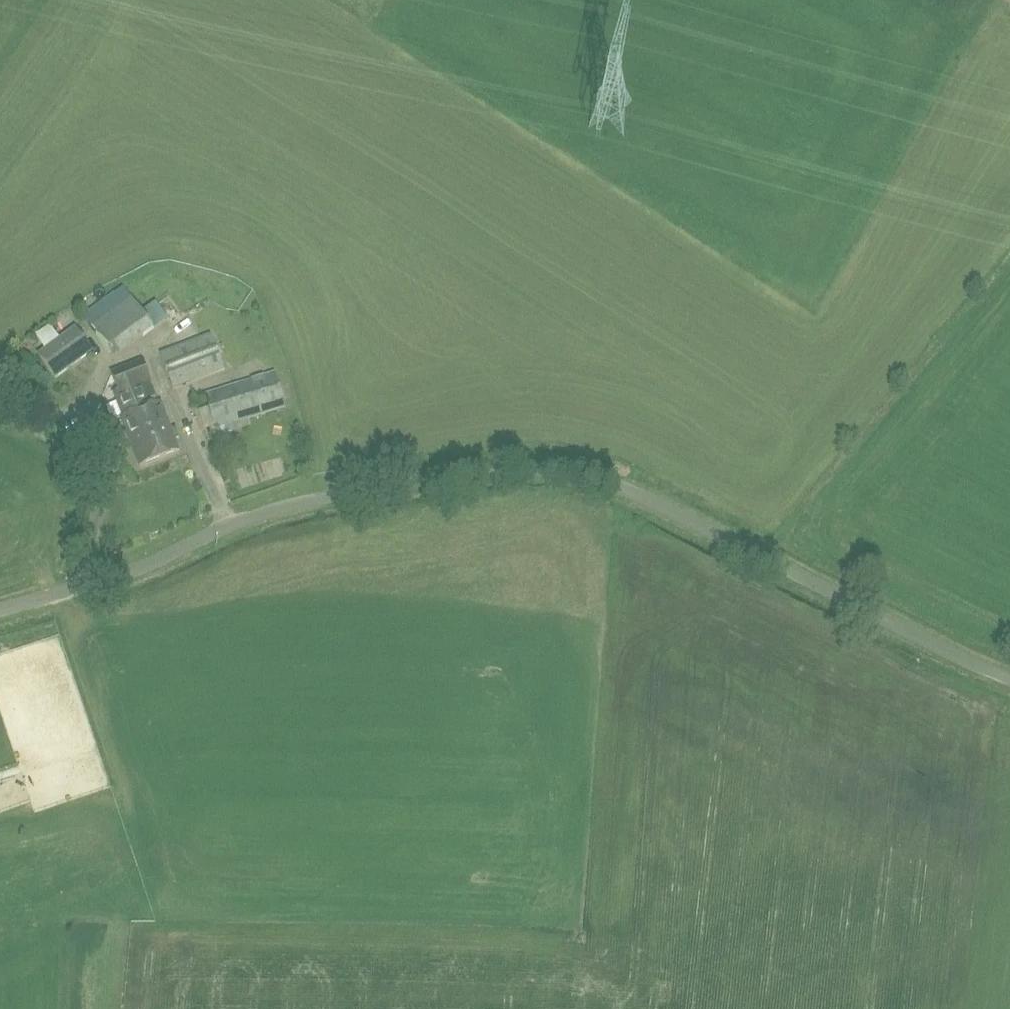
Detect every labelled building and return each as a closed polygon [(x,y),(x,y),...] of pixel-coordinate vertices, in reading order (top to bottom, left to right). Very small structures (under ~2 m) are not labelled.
[(141,312),(131,298),(123,287),(82,317),(91,327),(109,351),(138,329),(143,336),(153,329),(168,319),(155,302),(141,312)] [(55,376),(92,350),(76,328),(39,353),(55,376)] [(173,388),(224,369),(210,334),(160,354),(173,388)] [(158,403),(142,361),(113,372),(111,372),(118,390),(112,392),(121,417),(139,466),(179,451),(174,439),(179,437),(175,427),(170,429),(160,402),(158,403)] [(234,431),(232,424),(285,408),(274,373),(205,395),(216,430),(216,429),(218,436),(234,431)]
